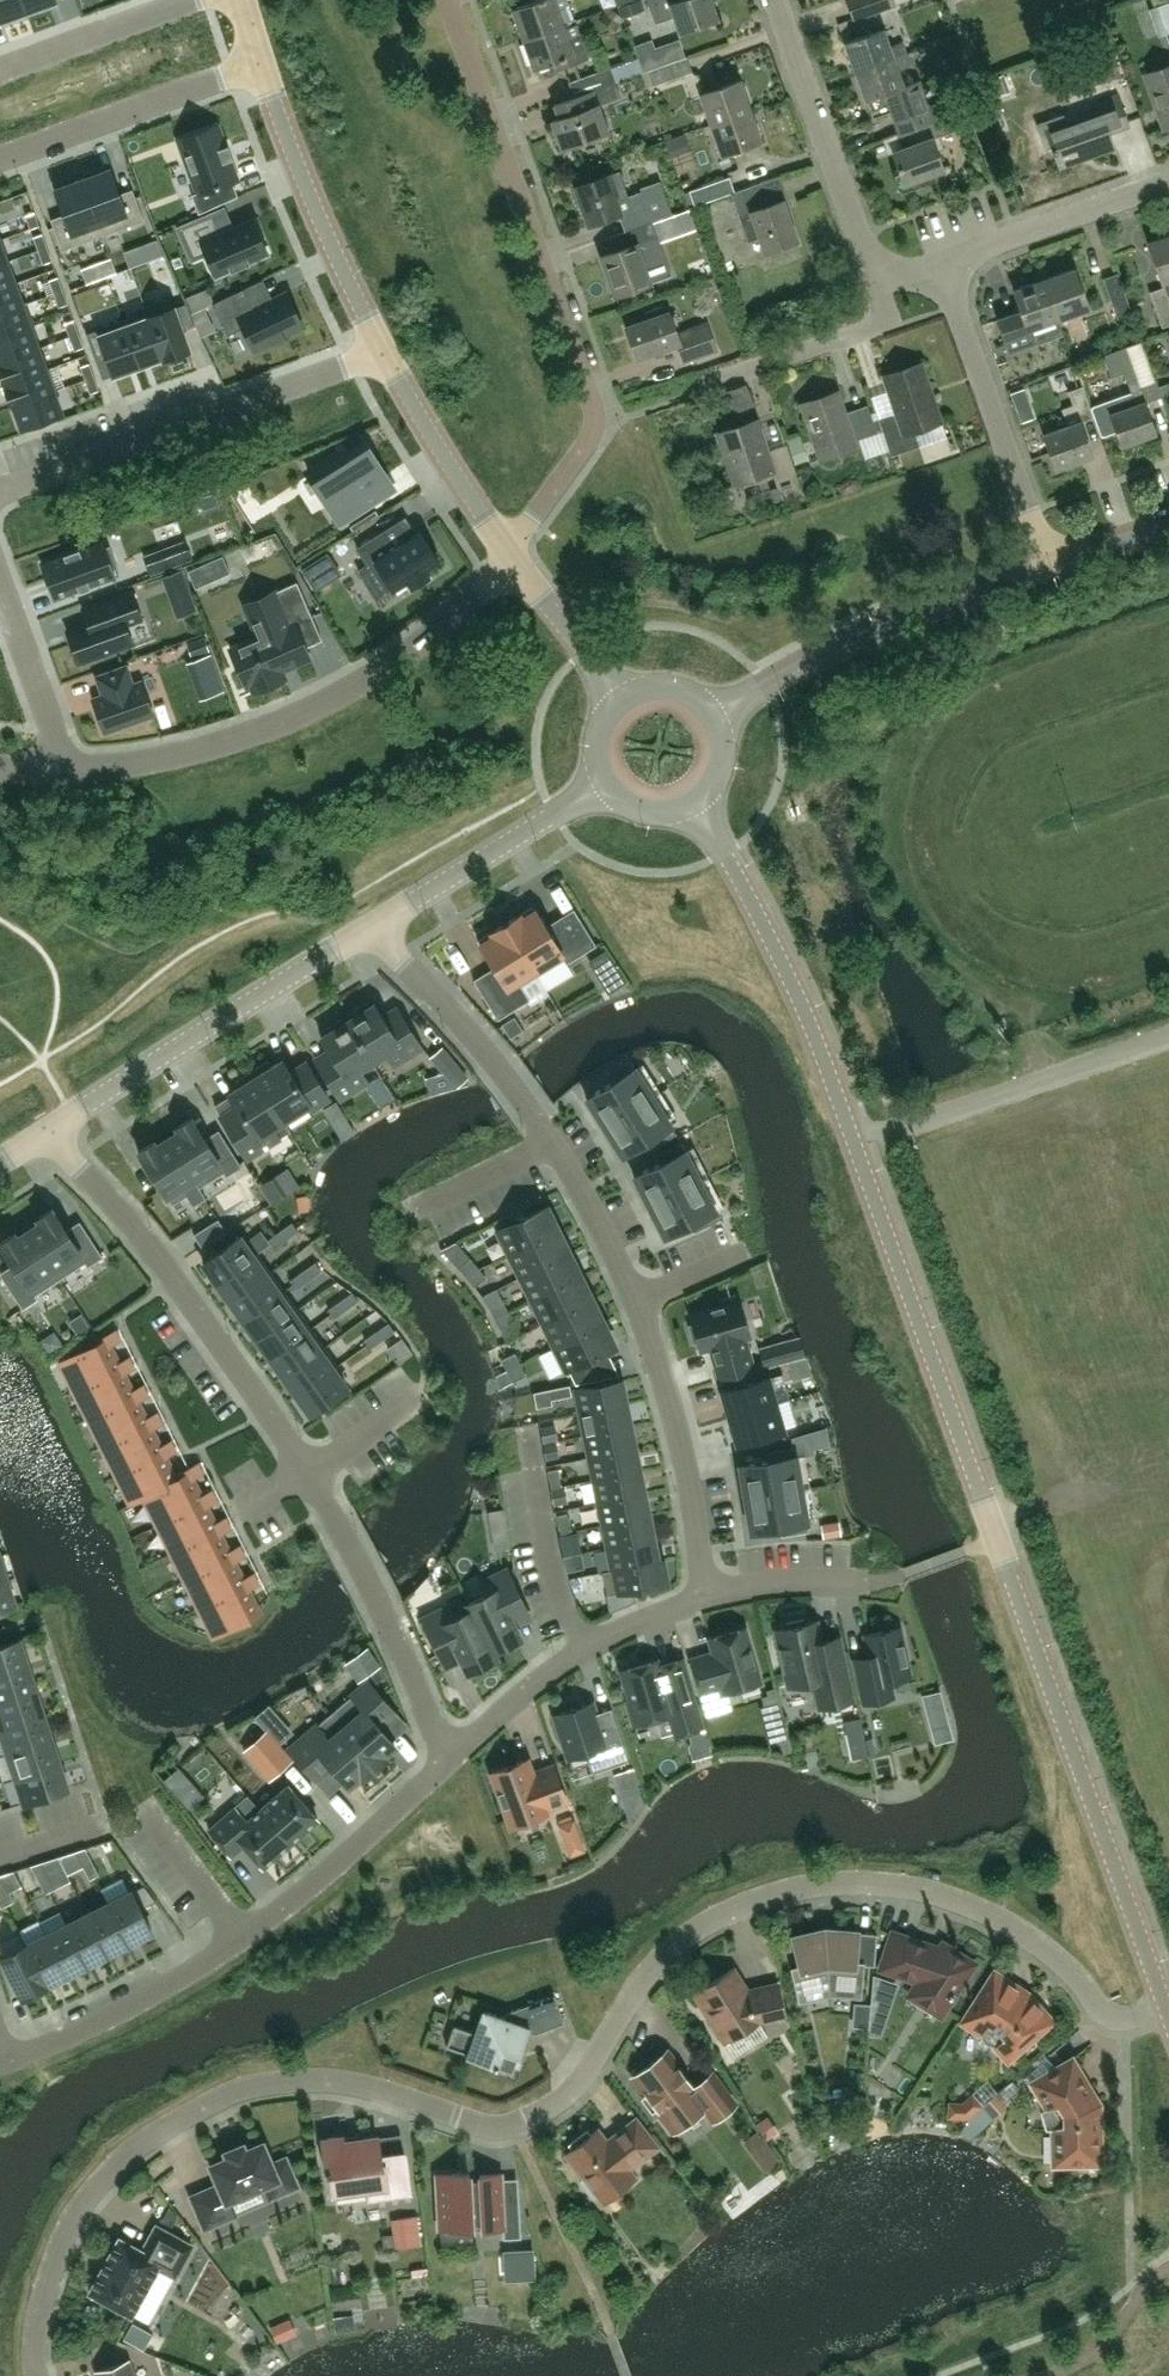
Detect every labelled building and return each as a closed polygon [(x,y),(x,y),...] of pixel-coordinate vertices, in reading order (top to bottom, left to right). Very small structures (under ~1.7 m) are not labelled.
[(2,19),(4,24),(23,17),(22,12),(26,11),(22,0),(0,0),(0,20),(2,19)] [(26,11),(30,9),(32,14),(52,6),(50,2),(56,0),(22,0),(26,11)] [(569,6),(567,0),(539,0),(512,9),(523,39),(575,21),(569,6)] [(656,23),(673,17),(679,34),(719,20),(712,0),(648,0),(656,23)] [(853,21),(894,6),(892,0),(846,0),(853,21)] [(1158,6),(1167,33),(1168,38),(1168,2),(1158,6)] [(609,6),(600,19),(617,31),(626,19),(624,17),(609,6)] [(580,37),(575,21),(523,39),(534,70),(571,57),(574,65),(588,60),(580,37)] [(903,42),(890,46),(884,28),(844,43),(855,72),(907,54),(903,42)] [(1089,44),(1094,57),(1113,50),(1108,36),(1089,44)] [(912,66),(907,54),(855,72),(865,102),(868,101),(873,117),(891,111),(899,135),(918,128),(935,122),(929,108),(919,81),(905,86),(899,70),(912,66)] [(1113,55),(1074,69),(1082,91),(1121,77),(1113,55)] [(741,81),(703,94),(697,76),(691,73),(692,72),(687,57),(643,72),(643,73),(640,74),(646,89),(652,86),(683,75),(691,99),(690,99),(696,115),(706,110),(711,125),(751,111),(741,81)] [(637,59),(610,68),(610,69),(571,83),(576,97),(566,100),(566,101),(616,83),(640,74),(643,73),(643,72),(637,59)] [(1144,74),(1165,130),(1168,129),(1168,65),(1144,74)] [(622,97),(616,83),(566,101),(571,114),(553,121),(562,148),(608,132),(598,106),(622,97)] [(1001,104),(1019,98),(1016,88),(998,94),(1001,104)] [(1047,129),(1061,167),(1115,148),(1109,133),(1129,126),(1118,95),(1097,103),(1099,110),(1047,129)] [(959,113),(954,99),(929,108),(935,122),(959,113)] [(751,111),(711,125),(722,156),(762,141),(751,111)] [(935,122),(918,128),(923,142),(894,153),(902,174),(897,176),(896,178),(900,190),(905,192),(931,183),(932,181),(930,175),(944,170),(932,139),(964,128),(959,113),(935,122)] [(665,140),(658,118),(641,124),(648,146),(665,140)] [(217,125),(179,139),(198,192),(192,194),(199,213),(234,197),(229,182),(237,179),(217,125)] [(104,168),(86,175),(88,179),(83,181),(104,237),(145,222),(136,196),(122,201),(111,171),(106,173),(104,168)] [(619,172),(612,175),(576,188),(589,224),(620,213),(626,231),(653,222),(653,221),(672,214),(660,181),(639,188),(640,192),(628,196),(619,172)] [(761,183),(735,193),(731,194),(749,242),(761,238),(766,252),(797,241),(787,213),(791,211),(779,176),(760,183),(761,183)] [(731,194),(735,193),(730,178),(690,192),(695,207),(731,194)] [(53,226),(63,252),(104,237),(83,181),(74,184),(72,180),(54,186),(67,221),(53,226)] [(687,210),(669,217),(676,236),(694,230),(687,210)] [(34,212),(26,215),(31,228),(39,225),(34,212)] [(216,276),(268,254),(253,218),(220,232),(211,213),(177,227),(192,260),(206,254),(216,276)] [(653,222),(626,231),(619,234),(625,249),(601,257),(615,296),(651,283),(644,265),(665,257),(653,222)] [(42,233),(34,237),(38,250),(47,247),(42,233)] [(1149,242),(1163,283),(1162,283),(1163,287),(1150,292),(1162,328),(1168,326),(1168,300),(1168,298),(1168,235),(1149,242)] [(158,239),(146,243),(152,259),(163,255),(158,239)] [(47,247),(38,250),(43,263),(52,260),(47,247)] [(14,283),(7,262),(0,264),(0,289),(14,283)] [(1076,268),(1045,279),(1059,320),(1061,319),(1091,309),(1076,268)] [(1117,274),(1103,279),(1117,320),(1132,314),(1117,274)] [(58,277),(49,280),(54,293),(63,290),(58,277)] [(1016,290),(1023,310),(999,319),(1011,352),(1065,333),(1061,319),(1059,320),(1045,279),(1016,290)] [(22,305),(14,283),(0,289),(0,313),(22,305)] [(244,288),(213,303),(229,334),(244,327),(254,349),(303,326),(286,292),(254,307),(244,288)] [(63,290),(54,293),(59,306),(68,303),(63,290)] [(164,357),(162,357),(163,358),(189,349),(182,329),(194,324),(185,303),(174,307),(170,297),(144,306),(146,312),(147,311),(164,357)] [(30,327),(22,305),(0,313),(0,338),(30,327)] [(190,314),(201,336),(214,329),(203,308),(190,314)] [(146,312),(123,320),(139,365),(162,357),(164,357),(147,311),(146,312)] [(669,313),(626,328),(637,358),(678,344),(685,362),(717,351),(708,324),(677,335),(669,313)] [(74,320),(65,323),(70,336),(79,333),(74,320)] [(139,365),(123,320),(87,333),(98,364),(109,360),(114,375),(139,365)] [(38,348),(30,327),(0,338),(0,362),(38,348)] [(79,333),(70,336),(75,350),(84,346),(79,333)] [(1151,363),(1150,363),(1142,342),(1103,355),(1111,378),(1126,373),(1137,405),(1111,414),(1122,445),(1157,433),(1146,402),(1160,398),(1160,400),(1164,398),(1160,387),(1151,363)] [(4,385),(46,370),(38,348),(0,362),(0,374),(4,385)] [(89,363),(81,366),(86,379),(94,376),(89,363)] [(914,433),(941,424),(921,364),(885,377),(898,417),(881,423),(892,456),(919,447),(914,433)] [(4,385),(12,407),(54,391),(46,370),(4,385)] [(94,376),(86,379),(90,393),(99,390),(94,376)] [(1160,387),(1164,398),(1168,396),(1168,383),(1160,387)] [(725,391),(732,413),(753,406),(746,384),(725,391)] [(1068,426),(1044,435),(1056,469),(1093,456),(1081,423),(1095,418),(1084,386),(1069,392),(1074,405),(1062,409),(1068,426)] [(1025,389),(1014,393),(1018,405),(1029,401),(1025,389)] [(12,407),(20,429),(62,414),(54,391),(12,407)] [(838,392),(802,405),(821,460),(857,448),(855,442),(878,434),(869,406),(845,414),(838,392)] [(756,420),(718,433),(736,485),(773,472),(782,499),(803,492),(787,445),(767,452),(756,420)] [(808,460),(800,435),(786,439),(795,465),(808,460)] [(339,453),(309,471),(331,508),(336,504),(345,519),(371,503),(362,489),(384,475),(364,441),(341,455),(339,453)] [(386,530),(358,548),(376,577),(370,581),(380,597),(393,589),(394,590),(407,582),(411,588),(430,576),(426,570),(439,561),(420,531),(396,546),(386,530)] [(101,541),(43,562),(55,598),(79,589),(80,592),(81,591),(80,589),(89,585),(90,588),(91,587),(90,585),(114,577),(111,570),(118,568),(110,545),(103,548),(101,541)] [(327,553),(303,569),(316,589),(340,574),(327,553)] [(196,588),(231,573),(223,555),(188,570),(196,588)] [(186,583),(181,569),(167,574),(171,588),(186,583)] [(259,638),(231,650),(246,685),(251,683),(254,692),(285,679),(281,670),(310,657),(295,624),(312,616),(297,582),(271,593),(245,604),(251,620),(259,638)] [(88,622),(67,630),(79,663),(133,643),(126,625),(142,619),(132,590),(90,606),(83,608),(88,622)] [(205,636),(186,643),(192,658),(210,651),(205,636)] [(103,694),(92,698),(104,732),(154,714),(142,680),(133,684),(126,666),(97,676),(103,694)] [(533,906),(506,923),(538,975),(564,959),(567,963),(596,945),(579,917),(551,934),(533,906)] [(538,975),(506,923),(478,940),(495,967),(474,980),(498,1019),(530,1000),(521,986),(538,975)] [(611,943),(594,953),(614,988),(630,979),(611,943)] [(352,1018),(348,1020),(374,1061),(388,1053),(395,1065),(422,1049),(403,1018),(388,1026),(374,1004),(369,1007),(367,1003),(349,1014),(352,1018)] [(515,1018),(503,1025),(511,1037),(522,1030),(515,1018)] [(374,1061),(348,1020),(344,1023),(341,1019),(324,1030),(326,1034),(322,1037),(336,1060),(322,1068),(341,1099),(368,1082),(360,1070),(374,1061)] [(442,1048),(431,1057),(445,1073),(456,1064),(442,1048)] [(587,1096),(605,1125),(653,1094),(630,1058),(606,1073),(611,1081),(587,1096)] [(268,1061),(252,1071),(290,1132),(291,1131),(285,1121),(309,1106),(311,1110),(329,1099),(306,1062),(290,1072),(282,1060),(272,1067),(268,1061)] [(290,1132),(252,1071),(236,1081),(239,1087),(229,1094),(242,1113),(227,1122),(222,1115),(221,1116),(248,1158),(290,1132)] [(605,1125),(623,1154),(648,1139),(652,1146),(676,1131),(653,1094),(605,1125)] [(168,1138),(205,1198),(206,1198),(199,1187),(224,1172),(227,1176),(242,1166),(221,1136),(208,1144),(192,1118),(177,1127),(179,1132),(168,1138)] [(205,1198),(168,1138),(157,1145),(154,1141),(139,1151),(172,1204),(187,1195),(193,1206),(205,1198)] [(660,1162),(634,1175),(650,1206),(701,1180),(681,1141),(656,1154),(660,1162)] [(271,1180),(261,1187),(271,1203),(281,1196),(271,1180)] [(650,1206),(665,1236),(691,1223),(695,1231),(720,1219),(701,1180),(650,1206)] [(509,1254),(558,1230),(546,1206),(497,1230),(509,1254)] [(40,1223),(29,1230),(60,1279),(85,1262),(88,1266),(103,1257),(83,1225),(69,1234),(52,1209),(37,1219),(40,1223)] [(218,1219),(194,1234),(202,1246),(226,1231),(218,1219)] [(299,1230),(292,1222),(280,1231),(287,1239),(299,1230)] [(29,1230),(17,1237),(15,1233),(0,1243),(16,1269),(3,1278),(23,1309),(38,1299),(36,1295),(60,1279),(29,1230)] [(558,1230),(509,1254),(520,1277),(569,1253),(558,1230)] [(280,1231),(268,1239),(274,1248),(287,1239),(280,1231)] [(204,1262),(218,1282),(258,1253),(258,1252),(253,1255),(240,1236),(204,1262)] [(479,1269),(470,1258),(457,1242),(441,1250),(458,1267),(465,1276),(479,1269)] [(218,1282),(231,1300),(272,1271),(258,1253),(218,1282)] [(569,1253),(520,1277),(532,1300),(577,1278),(566,1256),(570,1254),(569,1253)] [(322,1270),(316,1262),(304,1270),(310,1279),(322,1270)] [(487,1277),(479,1269),(465,1276),(475,1287),(487,1277)] [(310,1279),(304,1270),(292,1279),(298,1288),(310,1279)] [(231,1300),(244,1319),(285,1290),(272,1271),(231,1300)] [(577,1278),(532,1300),(543,1324),(588,1302),(577,1278)] [(244,1319),(257,1338),(298,1309),(285,1290),(244,1319)] [(359,1300),(353,1292),(341,1300),(347,1309),(359,1300)] [(341,1300),(329,1309),(335,1318),(347,1309),(341,1300)] [(495,1318),(509,1312),(503,1300),(489,1307),(495,1318)] [(749,1335),(739,1301),(691,1315),(694,1324),(689,1325),(694,1342),(699,1340),(701,1349),(710,1347),(719,1377),(754,1367),(745,1337),(749,1335)] [(588,1302),(543,1324),(554,1347),(603,1323),(603,1322),(599,1324),(588,1302)] [(257,1338),(271,1356),(311,1327),(298,1309),(257,1338)] [(509,1312),(495,1318),(501,1330),(507,1341),(520,1335),(515,1323),(509,1312)] [(395,1331),(389,1322),(377,1331),(383,1340),(395,1331)] [(603,1323),(554,1347),(566,1371),(569,1369),(572,1374),(612,1362),(607,1351),(615,1347),(603,1323)] [(271,1356),(284,1375),(325,1346),(311,1327),(271,1356)] [(105,1340),(62,1361),(77,1391),(123,1368),(119,1361),(111,1345),(122,1340),(116,1329),(103,1336),(105,1340)] [(377,1331),(365,1340),(371,1348),(383,1340),(377,1331)] [(783,1360),(779,1344),(761,1349),(766,1365),(783,1360)] [(284,1375),(297,1394),(338,1365),(325,1346),(284,1375)] [(507,1370),(521,1363),(515,1352),(501,1359),(507,1370)] [(77,1391),(91,1419),(136,1395),(133,1389),(125,1373),(135,1368),(130,1356),(119,1361),(123,1368),(77,1391)] [(811,1372),(808,1360),(788,1365),(792,1377),(811,1372)] [(521,1363),(507,1370),(513,1382),(527,1375),(521,1363)] [(297,1394),(311,1413),(347,1388),(334,1369),(339,1366),(338,1365),(297,1394)] [(771,1375),(725,1388),(733,1415),(779,1402),(771,1375)] [(580,1412),(626,1403),(621,1379),(575,1389),(580,1412)] [(147,1417),(139,1401),(149,1395),(143,1384),(133,1389),(136,1395),(91,1419),(105,1447),(151,1423),(147,1417)] [(569,1385),(550,1389),(534,1392),(537,1408),(552,1404),(551,1398),(571,1394),(569,1385)] [(779,1402),(733,1415),(741,1443),(787,1429),(779,1402)] [(626,1403),(580,1412),(585,1435),(631,1426),(626,1403)] [(163,1423),(158,1412),(147,1417),(151,1423),(105,1447),(119,1474),(164,1451),(161,1445),(153,1428),(163,1423)] [(540,1428),(543,1442),(558,1439),(555,1425),(540,1428)] [(631,1426),(585,1435),(589,1457),(635,1448),(631,1426)] [(768,1459),(740,1464),(745,1498),(802,1488),(797,1455),(815,1452),(811,1431),(791,1437),(793,1446),(767,1450),(768,1459)] [(177,1451),(171,1439),(161,1445),(164,1451),(119,1474),(132,1502),(145,1496),(190,1474),(187,1468),(176,1473),(167,1456),(177,1451)] [(558,1457),(555,1442),(543,1444),(546,1459),(558,1457)] [(640,1470),(635,1448),(589,1457),(594,1480),(640,1470)] [(204,1473),(199,1462),(187,1468),(190,1474),(145,1496),(159,1524),(205,1500),(202,1494),(194,1478),(204,1473)] [(558,1468),(548,1470),(552,1488),(562,1486),(558,1468)] [(640,1470),(594,1480),(599,1502),(644,1493),(640,1470)] [(554,1506),(568,1503),(565,1487),(551,1490),(554,1506)] [(745,1498),(751,1531),(780,1526),(781,1536),(809,1531),(802,1488),(745,1498)] [(216,1522),(208,1506),(218,1500),(212,1489),(202,1494),(205,1500),(159,1524),(173,1552),(219,1528),(216,1522)] [(644,1493),(599,1502),(603,1525),(649,1515),(644,1493)] [(571,1531),(568,1513),(557,1515),(561,1533),(571,1531)] [(654,1538),(649,1515),(603,1525),(608,1547),(654,1538)] [(222,1533),(232,1528),(226,1517),(216,1522),(219,1528),(173,1552),(187,1579),(233,1556),(230,1550),(222,1533)] [(840,1522),(823,1525),(825,1538),(842,1535),(840,1522)] [(577,1547),(574,1532),(560,1535),(563,1552),(575,1549),(577,1547)] [(654,1538),(608,1547),(612,1570),(663,1559),(663,1558),(658,1559),(654,1538)] [(236,1561),(246,1556),(240,1544),(230,1550),(233,1556),(187,1579),(201,1607),(247,1584),(244,1577),(236,1561)] [(564,1556),(563,1556),(566,1572),(568,1571),(580,1569),(585,1568),(581,1552),(576,1554),(565,1556),(564,1556)] [(663,1559),(612,1570),(617,1593),(668,1583),(663,1559)] [(469,1603),(496,1658),(497,1657),(494,1651),(500,1648),(503,1652),(519,1644),(517,1639),(521,1638),(508,1612),(524,1604),(507,1569),(481,1582),(487,1594),(469,1603)] [(249,1589),(260,1584),(254,1572),(244,1577),(247,1584),(201,1607),(215,1635),(261,1612),(249,1589)] [(6,1580),(0,1582),(0,1610),(15,1605),(6,1580)] [(496,1658),(469,1603),(468,1603),(471,1610),(455,1618),(449,1606),(423,1619),(439,1653),(455,1646),(468,1671),(471,1670),(474,1674),(490,1666),(488,1662),(496,1658)] [(853,1700),(842,1652),(824,1656),(816,1621),(806,1623),(805,1619),(786,1623),(787,1627),(776,1630),(789,1686),(806,1682),(807,1687),(815,1685),(820,1707),(853,1700)] [(911,1676),(900,1627),(865,1635),(872,1667),(857,1670),(864,1702),(894,1696),(891,1681),(911,1676)] [(707,1654),(692,1659),(701,1693),(725,1687),(726,1691),(760,1681),(745,1629),(710,1639),(715,1655),(708,1657),(707,1654)] [(27,1665),(19,1639),(0,1645),(0,1674),(27,1665)] [(367,1647),(346,1663),(360,1682),(381,1666),(367,1647)] [(702,1729),(688,1681),(665,1687),(657,1662),(623,1672),(632,1702),(629,1703),(636,1726),(671,1715),(678,1737),(702,1729)] [(0,1674),(0,1701),(35,1689),(27,1665),(0,1674)] [(369,1681),(329,1715),(375,1768),(387,1758),(384,1754),(395,1744),(378,1724),(394,1710),(369,1681)] [(0,1701),(0,1724),(1,1727),(43,1714),(35,1689),(0,1701)] [(923,1696),(927,1710),(943,1705),(940,1691),(923,1696)] [(592,1702),(555,1715),(570,1758),(585,1753),(592,1773),(629,1761),(618,1726),(602,1731),(592,1702)] [(787,1737),(778,1703),(761,1707),(770,1741),(787,1737)] [(43,1714),(1,1727),(9,1752),(51,1738),(43,1714)] [(375,1768),(329,1715),(289,1749),(314,1778),(327,1768),(334,1768),(348,1785),(360,1775),(363,1778),(375,1768)] [(869,1755),(861,1717),(844,1721),(852,1759),(869,1755)] [(936,1742),(952,1738),(948,1724),(932,1728),(936,1742)] [(267,1731),(244,1750),(269,1779),(292,1759),(267,1731)] [(51,1738),(9,1752),(17,1777),(59,1763),(51,1738)] [(528,1759),(492,1773),(511,1826),(547,1812),(546,1810),(567,1802),(554,1765),(533,1773),(528,1759)] [(59,1763),(17,1777),(25,1802),(67,1788),(59,1763)] [(184,1804),(199,1791),(179,1767),(164,1780),(184,1804)] [(632,1769),(623,1772),(636,1809),(642,1800),(632,1769)] [(221,1804),(243,1785),(233,1774),(212,1793),(221,1804)] [(248,1796),(289,1844),(318,1819),(289,1785),(260,1809),(249,1796),(248,1796)] [(289,1844),(248,1796),(209,1830),(231,1856),(244,1844),(264,1866),(289,1844)] [(585,1850),(574,1821),(560,1826),(571,1855),(585,1850)] [(86,1848),(76,1851),(84,1866),(92,1861),(86,1848)] [(92,1861),(84,1866),(90,1879),(99,1874),(92,1861)] [(39,1880),(48,1876),(41,1862),(32,1865),(39,1880)] [(55,1889),(48,1876),(39,1880),(46,1893),(55,1889)] [(0,1892),(0,1904),(2,1907),(10,1903),(4,1890),(0,1892)] [(108,1903),(128,1943),(152,1930),(132,1891),(108,1903)] [(128,1943),(108,1903),(88,1914),(108,1953),(128,1943)] [(108,1953),(88,1914),(67,1924),(87,1963),(108,1953)] [(87,1963),(67,1924),(47,1935),(67,1974),(87,1963)] [(830,1991),(859,1992),(862,1964),(854,1963),(857,1932),(825,1929),(794,1937),(802,1967),(795,1969),(801,1996),(830,1991)] [(915,1988),(945,2008),(973,1963),(943,1944),(940,1949),(894,1934),(882,1968),(920,1980),(915,1988)] [(47,1935),(26,1945),(46,1984),(67,1974),(47,1935)] [(46,1984),(26,1945),(3,1957),(23,1996),(46,1984)] [(768,2036),(758,2020),(785,2014),(778,1983),(748,1990),(734,1968),(694,1993),(724,2042),(726,2041),(736,2057),(768,2036)] [(994,1973),(963,2021),(982,2033),(982,2034),(982,2036),(983,2037),(984,2040),(985,2041),(986,2042),(988,2043),(991,2045),(994,2045),(996,2045),(1009,2060),(1052,2021),(1037,2005),(1034,2008),(1024,1997),(1011,1989),(1014,1985),(994,1973)] [(871,2005),(869,2029),(869,2035),(881,2035),(898,1985),(872,1976),(871,1994),(871,2005)] [(535,2033),(565,2022),(555,1995),(507,2012),(507,2013),(505,2018),(484,2010),(476,2032),(454,2024),(447,2046),(468,2053),(467,2057),(497,2067),(498,2065),(512,2070),(517,2056),(520,2057),(529,2031),(535,2033)] [(853,2004),(852,2028),(869,2029),(871,2005),(853,2004)] [(694,2088),(667,2052),(635,2076),(661,2110),(660,2114),(668,2124),(672,2125),(675,2129),(706,2106),(714,2117),(733,2103),(712,2075),(694,2088)] [(1100,2163),(1099,2105),(1072,2059),(1033,2083),(1048,2108),(1042,2111),(1047,2129),(1054,2129),(1055,2164),(1100,2163)] [(996,2095),(984,2105),(991,2114),(1003,2103),(996,2095)] [(964,2106),(954,2105),(953,2117),(968,2118),(979,2109),(971,2100),(964,2106)] [(660,2146),(637,2117),(615,2134),(620,2140),(613,2146),(599,2128),(591,2134),(587,2130),(570,2144),(573,2148),(565,2154),(584,2178),(581,2181),(594,2198),(597,2195),(603,2203),(637,2177),(630,2168),(638,2163),(660,2146)] [(768,2117),(757,2124),(767,2139),(778,2132),(768,2117)] [(754,2150),(766,2140),(758,2130),(746,2139),(754,2150)] [(344,2140),(343,2136),(321,2139),(326,2174),(330,2173),(333,2194),(369,2189),(370,2198),(410,2192),(404,2150),(381,2153),(378,2135),(344,2140)] [(212,2165),(220,2185),(193,2197),(205,2227),(235,2214),(228,2199),(265,2183),(270,2196),(296,2185),(285,2159),(272,2165),(263,2143),(245,2150),(243,2144),(226,2152),(229,2157),(212,2165)] [(470,2172),(437,2174),(440,2228),(473,2226),(472,2222),(483,2222),(483,2229),(504,2228),(505,2238),(521,2237),(518,2189),(503,2190),(502,2173),(480,2175),(480,2179),(470,2179),(470,2172)] [(259,2233),(279,2232),(279,2210),(259,2211),(259,2233)] [(393,2234),(382,2236),(384,2250),(396,2248),(396,2250),(421,2247),(416,2216),(391,2220),(393,2234)] [(143,2251),(120,2238),(90,2293),(132,2316),(158,2267),(175,2276),(192,2245),(156,2226),(143,2251)] [(502,2251),(504,2282),(536,2280),(534,2249),(502,2251)] [(427,2268),(411,2270),(412,2277),(427,2275),(427,2268)] [(312,2313),(316,2327),(336,2322),(332,2308),(312,2313)] [(290,2319),(271,2327),(277,2343),(296,2335),(290,2319)] [(124,2338),(144,2349),(152,2332),(132,2322),(124,2338)] [(129,2360),(97,2371),(98,2375),(134,2375),(129,2360)]
